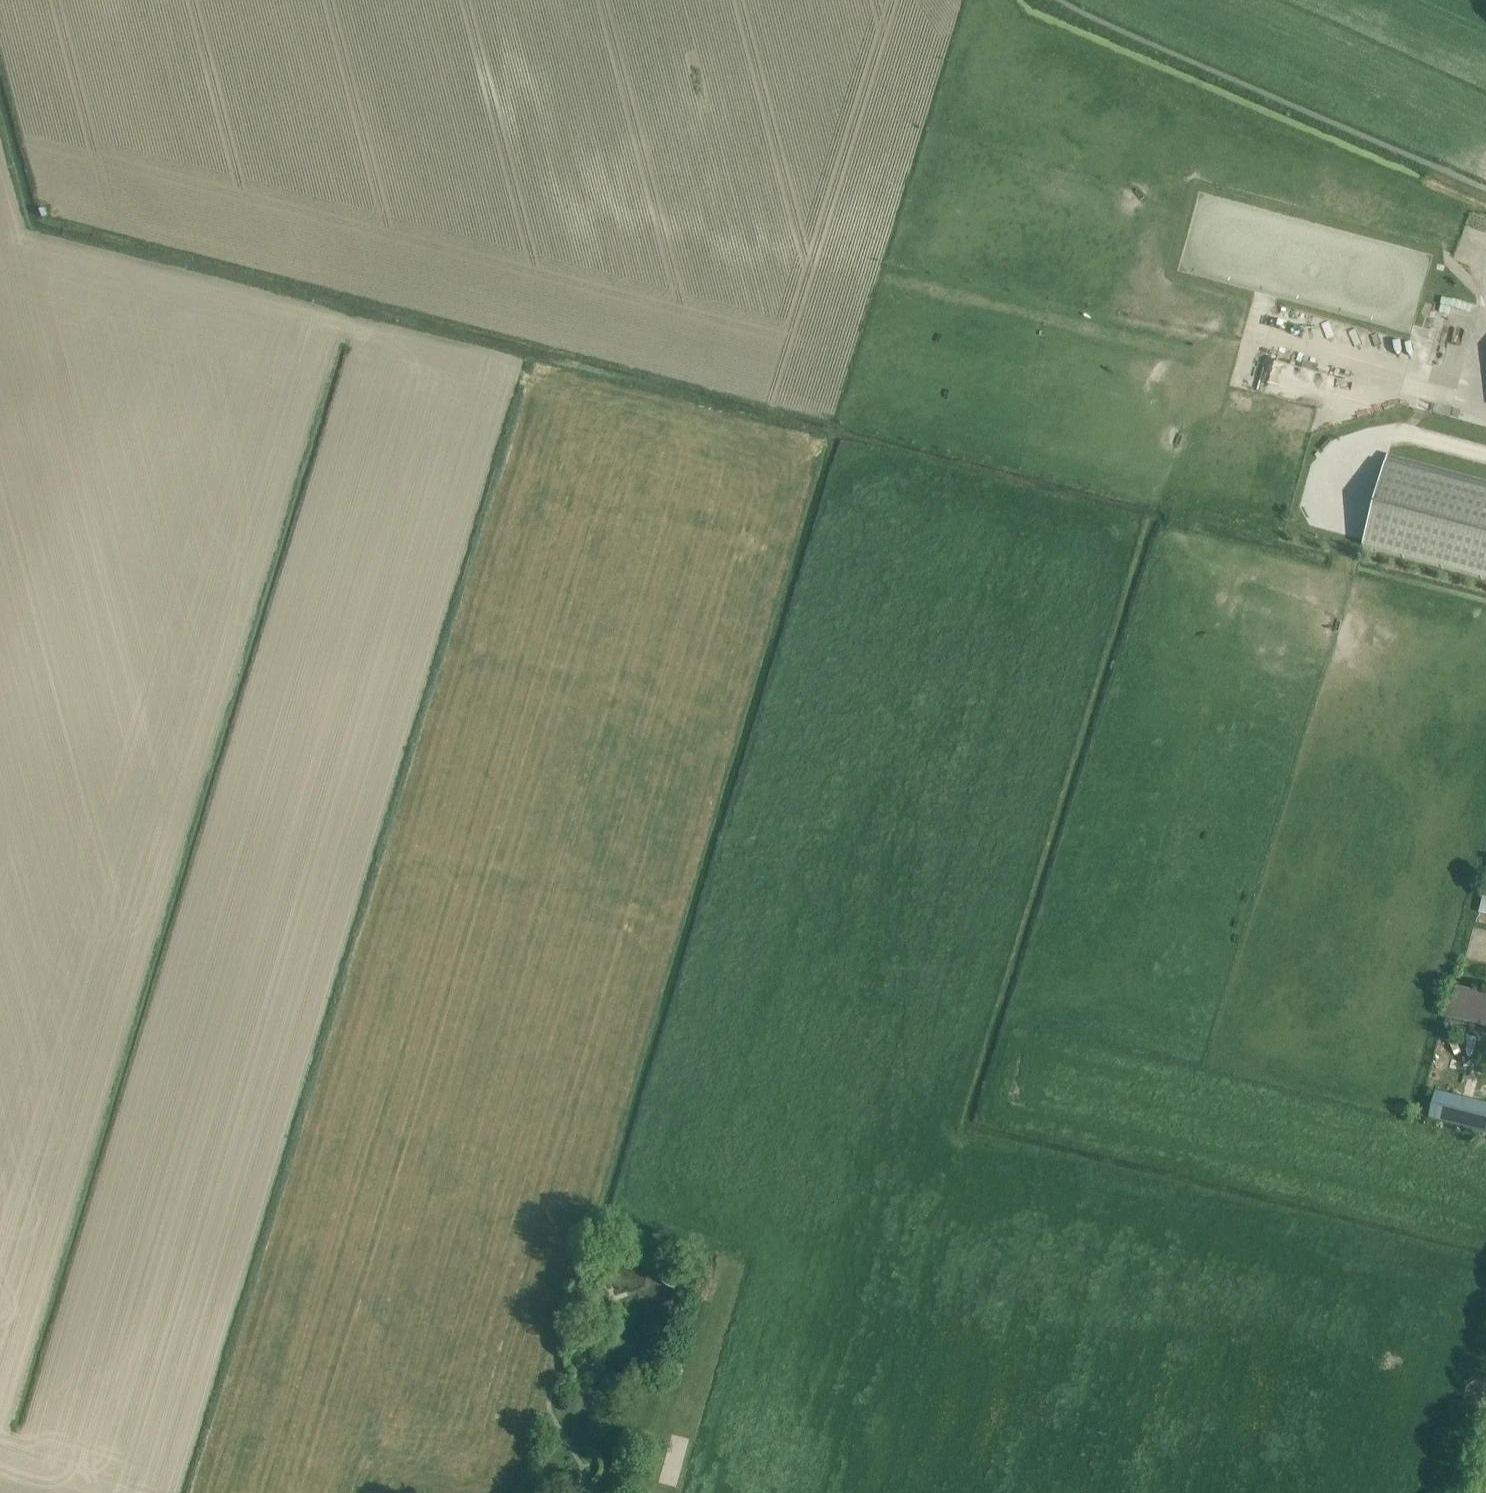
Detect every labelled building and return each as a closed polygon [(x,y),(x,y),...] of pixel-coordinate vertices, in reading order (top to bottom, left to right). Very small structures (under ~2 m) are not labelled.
[(1388,453),(1363,547),(1485,579),(1485,480),(1388,453)] [(1445,1016),(1456,1018),(1485,1026),(1485,993),(1464,988),(1453,985),(1445,1016)] [(1485,1133),(1485,1105),(1436,1093),(1429,1119),(1485,1133)]
